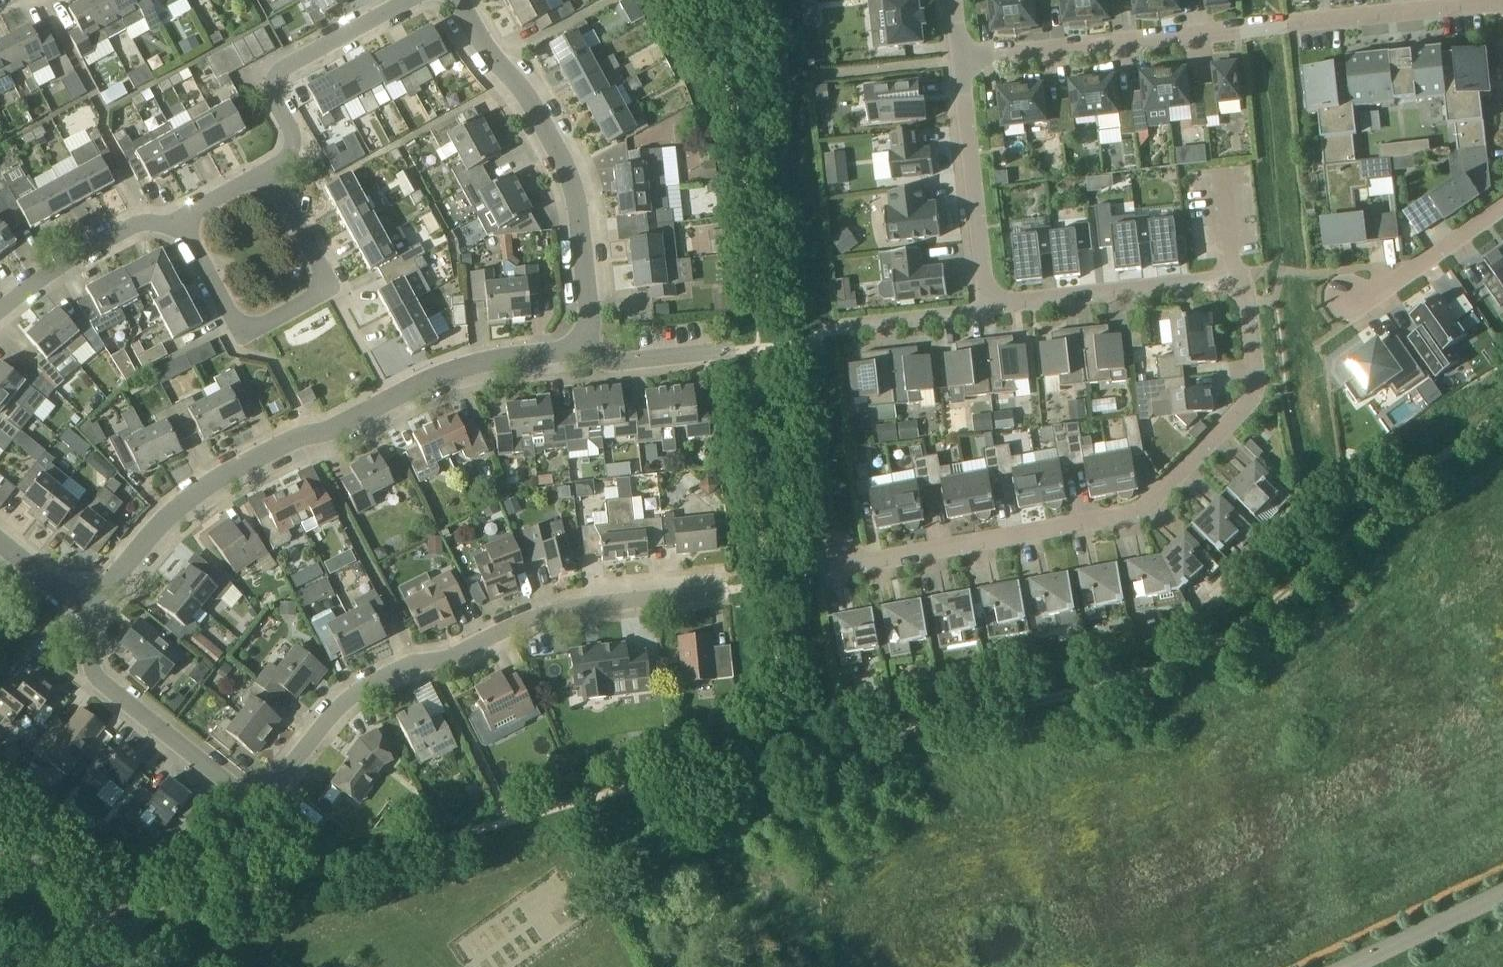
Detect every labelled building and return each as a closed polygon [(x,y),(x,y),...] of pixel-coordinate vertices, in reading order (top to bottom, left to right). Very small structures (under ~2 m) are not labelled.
[(69,10),(79,29),(69,35),(82,59),(84,58),(95,52),(92,48),(109,39),(87,0),(69,10)] [(111,0),(87,0),(109,39),(127,29),(121,19),(111,0)] [(121,19),(127,29),(145,19),(151,31),(162,25),(149,0),(111,0),(121,19)] [(320,9),(308,15),(314,26),(327,19),(325,15),(350,1),(349,0),(315,0),(320,9)] [(565,5),(562,0),(523,0),(511,7),(522,28),(536,21),(542,31),(575,14),(569,3),(565,5)] [(624,12),(636,5),(634,0),(626,0),(619,3),(624,12)] [(807,18),(820,17),(818,0),(805,0),(807,18)] [(871,15),(881,14),(883,29),(888,28),(890,48),(924,44),(922,27),(927,26),(925,14),(921,14),(919,0),(869,0),(871,15)] [(977,13),(988,12),(991,14),(993,33),(1001,32),(1001,34),(1015,35),(1016,36),(1012,0),(976,0),(977,13)] [(1016,36),(1017,36),(1017,34),(1031,31),(1030,28),(1038,28),(1037,10),(1050,9),(1049,0),(1012,0),(1016,36)] [(1063,8),(1065,25),(1072,24),(1073,26),(1087,27),(1087,28),(1088,28),(1085,0),(1049,0),(1050,9),(1063,8)] [(1121,0),(1085,0),(1088,28),(1089,28),(1089,26),(1102,23),(1102,20),(1110,20),(1108,3),(1121,1),(1121,0)] [(1136,17),(1144,16),(1144,18),(1159,19),(1159,20),(1157,0),(1134,0),(1136,17)] [(1159,20),(1160,20),(1160,19),(1174,15),(1173,13),(1181,12),(1180,0),(1157,0),(1159,20)] [(1208,9),(1214,8),(1215,13),(1230,9),(1229,6),(1231,6),(1231,0),(1207,0),(1208,9)] [(280,16),(270,22),(275,31),(285,25),(280,16)] [(561,66),(587,52),(579,38),(591,32),(585,21),(573,28),(575,32),(550,46),(561,66)] [(48,31),(36,37),(31,27),(12,36),(27,66),(32,75),(49,66),(48,63),(61,56),(48,31)] [(253,34),(265,56),(276,50),(264,28),(253,34)] [(432,28),(412,39),(426,65),(439,58),(446,69),(456,63),(450,51),(446,53),(432,28)] [(219,33),(208,39),(212,46),(223,40),(219,33)] [(243,39),(255,61),(265,56),(253,34),(243,39)] [(12,36),(0,43),(0,57),(9,75),(27,66),(12,36)] [(195,36),(179,44),(184,55),(201,47),(195,36)] [(243,39),(233,45),(245,67),(255,61),(243,39)] [(392,50),(416,95),(422,92),(412,73),(426,65),(412,39),(392,50)] [(233,45),(206,59),(221,87),(232,82),(228,76),(245,67),(233,45)] [(1352,135),(1356,135),(1353,108),(1394,103),(1394,101),(1416,99),(1416,101),(1443,97),(1447,124),(1454,124),(1457,150),(1462,150),(1487,147),(1482,95),(1492,94),(1487,50),(1454,53),(1454,54),(1443,55),(1442,48),(1413,51),(1413,53),(1391,55),(1391,54),(1347,58),(1348,65),(1337,66),(1337,65),(1305,69),(1309,113),(1319,112),(1325,166),(1328,165),(1355,163),(1352,135)] [(392,50),(372,61),(371,61),(386,87),(399,80),(408,94),(410,98),(416,95),(392,50)] [(594,66),(587,52),(561,66),(572,86),(617,62),(613,56),(594,66)] [(349,67),(373,112),(380,109),(369,90),(383,83),(385,87),(386,87),(371,61),(372,61),(369,56),(349,67)] [(9,75),(0,57),(0,94),(15,86),(9,75)] [(1207,118),(1220,117),(1219,104),(1242,101),(1238,64),(1236,64),(1236,62),(1220,61),(1220,66),(1214,67),(1216,84),(1203,86),(1207,118)] [(587,104),(614,90),(613,89),(608,91),(602,78),(620,68),(617,62),(572,86),(583,107),(587,104)] [(147,66),(129,76),(132,81),(131,82),(135,89),(154,79),(147,66)] [(1203,86),(1190,87),(1188,70),(1180,71),(1180,68),(1165,68),(1165,66),(1164,67),(1169,109),(1191,107),(1194,128),(1208,126),(1207,118),(1203,86)] [(329,78),(343,104),(357,97),(367,116),(373,112),(349,67),(329,78)] [(1164,67),(1164,68),(1150,71),(1150,74),(1143,75),(1144,92),(1131,93),(1136,134),(1149,133),(1148,123),(1147,112),(1169,109),(1164,67)] [(179,74),(169,79),(173,88),(184,83),(179,74)] [(1063,134),(1065,134),(1077,133),(1075,120),(1098,117),(1093,74),(1092,75),(1092,76),(1079,79),(1079,82),(1071,83),(1073,100),(1060,101),(1063,134)] [(1131,93),(1118,95),(1116,78),(1108,79),(1108,76),(1094,76),(1094,74),(1093,74),(1098,117),(1099,131),(1122,130),(1122,136),(1136,134),(1131,93)] [(60,85),(70,102),(87,93),(77,75),(60,85)] [(636,76),(627,81),(624,83),(630,94),(642,87),(636,76)] [(33,78),(26,82),(32,94),(39,90),(33,78)] [(343,104),(329,78),(308,89),(322,114),(318,117),(325,129),(336,123),(329,112),(342,105),(343,104)] [(169,79),(159,85),(163,94),(173,88),(169,79)] [(920,82),(866,88),(868,105),(870,124),(881,123),(889,122),(927,122),(927,101),(923,101),(920,82)] [(989,113),(992,150),(1006,149),(1004,128),(1026,125),(1021,82),(1021,84),(1007,87),(1007,90),(999,91),(1002,109),(998,112),(989,113)] [(1021,82),(1026,125),(1048,123),(1050,136),(1063,134),(1060,101),(1047,103),(1045,86),(1037,86),(1037,84),(1022,84),(1022,82),(1021,82)] [(829,86),(816,87),(818,102),(830,101),(829,86)] [(112,88),(100,95),(106,105),(118,99),(117,98),(112,88)] [(614,90),(587,104),(598,124),(624,110),(614,90)] [(146,103),(141,94),(131,100),(136,109),(146,103)] [(192,123),(208,152),(227,141),(211,112),(205,102),(187,111),(193,122),(192,123)] [(230,102),(211,112),(227,141),(246,131),(230,102)] [(1442,104),(1422,107),(1424,126),(1444,123),(1442,104)] [(1382,131),(1380,109),(1358,110),(1360,133),(1382,131)] [(643,117),(631,123),(624,110),(598,124),(609,144),(634,131),(636,135),(649,128),(643,117)] [(458,153),(491,135),(481,117),(462,127),(456,117),(431,131),(441,149),(452,143),(458,153)] [(192,123),(174,132),(169,123),(168,124),(189,162),(208,152),(192,123)] [(168,124),(149,134),(154,143),(171,172),(189,162),(168,124)] [(32,132),(36,140),(47,134),(42,126),(32,132)] [(98,130),(87,136),(91,143),(92,144),(92,143),(102,138),(98,130)] [(149,134),(132,144),(124,130),(113,135),(138,181),(148,176),(152,182),(171,172),(154,143),(149,134)] [(932,149),(920,150),(918,131),(892,134),(894,153),(890,154),(893,180),(935,175),(932,149)] [(36,140),(32,132),(22,137),(26,145),(36,140)] [(364,156),(359,145),(353,135),(342,140),(348,151),(340,156),(334,145),(324,151),(335,172),(346,166),(364,156)] [(462,189),(487,175),(482,164),(501,154),(491,135),(458,153),(463,164),(452,170),(462,189)] [(1379,146),(1380,160),(1391,159),(1403,157),(1414,156),(1430,155),(1429,141),(1428,141),(1396,144),(1379,146)] [(98,154),(92,143),(92,144),(91,143),(71,154),(79,170),(93,196),(115,185),(110,176),(120,171),(108,149),(98,154)] [(397,149),(389,153),(395,164),(403,159),(397,149)] [(661,149),(652,150),(628,153),(629,167),(614,168),(617,193),(666,187),(661,149)] [(1179,165),(1193,164),(1191,149),(1178,150),(1179,165)] [(1465,175),(1430,199),(1445,220),(1492,189),(1487,149),(1462,151),(1465,175)] [(1404,171),(1403,157),(1391,159),(1392,172),(1404,171)] [(1355,163),(1328,165),(1329,174),(1322,175),(1324,195),(1328,194),(1331,221),(1329,221),(1330,222),(1325,222),(1325,229),(1327,247),(1352,244),(1366,243),(1363,218),(1358,219),(1356,203),(1355,192),(1367,190),(1370,190),(1369,181),(1393,179),(1391,159),(1381,160),(1355,163)] [(703,162),(705,180),(717,178),(715,161),(703,162)] [(829,170),(830,185),(849,183),(847,168),(829,170)] [(1046,178),(1045,172),(1041,168),(1034,169),(1035,179),(1046,178)] [(79,170),(59,181),(73,207),(93,196),(79,170)] [(997,185),(1010,185),(1009,171),(996,172),(997,185)] [(352,174),(325,188),(337,209),(363,195),(352,174)] [(522,193),(512,175),(493,185),(487,175),(462,189),(472,207),(484,201),(489,211),(522,193)] [(52,218),(38,192),(29,177),(9,188),(5,180),(0,182),(0,197),(18,227),(27,222),(31,230),(52,218)] [(1102,192),(1102,188),(1101,178),(1087,179),(1089,192),(1102,192)] [(412,195),(420,190),(415,180),(407,185),(412,195)] [(73,207),(59,181),(38,192),(52,218),(73,207)] [(666,187),(617,193),(620,218),(635,216),(636,228),(672,224),(671,210),(668,211),(666,187)] [(942,237),(938,202),(926,203),(925,188),(889,192),(891,208),(886,208),(889,243),(942,237)] [(337,209),(348,230),(374,215),(385,209),(374,189),(363,195),(337,209)] [(420,190),(412,195),(410,196),(415,206),(426,201),(420,190)] [(541,232),(538,225),(533,228),(534,232),(517,233),(512,223),(532,212),(522,193),(489,211),(478,218),(483,228),(488,236),(493,234),(494,237),(501,236),(512,235),(541,232)] [(17,243),(9,232),(18,227),(0,197),(0,255),(17,243)] [(1420,234),(1432,226),(1430,224),(1418,207),(1406,215),(1420,234)] [(1400,239),(1397,214),(1377,216),(1380,241),(1400,239)] [(374,215),(348,230),(359,250),(399,228),(385,235),(374,215)] [(1317,215),(1316,215),(1308,216),(1309,224),(1318,223),(1317,215)] [(1177,240),(1175,220),(1151,223),(1150,217),(1135,219),(1136,225),(1138,246),(1139,246),(1153,244),(1156,269),(1166,268),(1166,269),(1181,267),(1178,240),(1177,240)] [(1138,246),(1136,225),(1113,227),(1112,221),(1097,223),(1100,250),(1116,248),(1119,275),(1121,275),(1120,273),(1142,271),(1139,246),(1138,246)] [(672,224),(636,228),(638,239),(630,240),(633,265),(676,260),(672,224)] [(1075,231),(1052,234),(1055,255),(1053,255),(1056,280),(1078,278),(1078,280),(1080,279),(1077,253),(1093,251),(1090,224),(1074,226),(1075,231)] [(399,228),(359,250),(371,271),(378,268),(383,277),(422,256),(426,254),(420,244),(411,249),(399,228)] [(848,228),(832,239),(844,256),(860,245),(848,228)] [(1037,236),(1013,238),(1015,258),(1014,258),(1018,285),(1032,284),(1032,283),(1042,282),(1039,257),(1053,255),(1055,255),(1052,234),(1052,228),(1037,230),(1037,236)] [(724,230),(709,231),(711,253),(726,252),(724,230)] [(512,235),(501,236),(501,244),(509,243),(512,240),(512,235)] [(894,273),(895,282),(884,283),(879,288),(880,297),(885,300),(897,299),(897,302),(948,296),(945,267),(923,269),(921,249),(895,252),(897,272),(894,273)] [(162,250),(161,250),(123,270),(139,299),(148,294),(162,250)] [(162,250),(148,294),(154,303),(182,288),(162,250)] [(1482,266),(1493,282),(1481,291),(1498,314),(1502,310),(1502,251),(1482,266)] [(471,255),(461,256),(463,267),(472,266),(471,255)] [(422,256),(383,277),(389,288),(378,293),(389,314),(416,300),(431,291),(420,271),(428,267),(422,256)] [(676,260),(633,265),(635,289),(651,288),(652,299),(676,297),(674,285),(679,284),(676,260)] [(516,268),(508,262),(504,263),(506,283),(510,320),(531,318),(528,296),(541,295),(538,266),(516,268)] [(882,266),(882,281),(893,280),(893,265),(882,266)] [(123,269),(105,279),(120,309),(139,299),(123,270),(123,269)] [(506,283),(494,284),(493,271),(472,273),(474,301),(486,300),(489,322),(510,320),(506,283)] [(120,309),(105,279),(86,289),(90,296),(78,303),(86,317),(97,335),(126,320),(120,309)] [(183,288),(182,288),(154,303),(163,322),(193,306),(183,288)] [(1472,331),(1444,291),(1414,312),(1427,329),(1416,337),(1442,372),(1463,357),(1453,344),(1472,331)] [(838,296),(839,310),(858,308),(857,294),(838,296)] [(464,296),(451,298),(452,306),(465,305),(464,296)] [(416,300),(389,314),(400,335),(427,321),(416,300)] [(465,305),(452,306),(454,327),(467,326),(465,305)] [(193,306),(163,322),(173,340),(203,325),(193,306)] [(42,322),(71,357),(87,343),(96,355),(105,347),(97,335),(86,317),(74,327),(58,308),(42,322)] [(669,308),(658,308),(659,318),(670,317),(669,308)] [(1175,344),(1215,339),(1212,315),(1172,320),(1175,344)] [(427,321),(400,335),(412,356),(438,342),(427,321)] [(71,357),(42,322),(26,336),(42,354),(29,365),(55,390),(65,381),(64,380),(55,369),(71,357)] [(1122,336),(1108,338),(1107,329),(1102,329),(1102,328),(1081,331),(1087,385),(1088,395),(1093,395),(1091,384),(1113,382),(1112,372),(1126,370),(1122,336)] [(1087,385),(1081,331),(1060,333),(1061,334),(1056,334),(1057,344),(1042,345),(1046,379),(1060,378),(1061,388),(1087,385)] [(1377,335),(1342,358),(1352,372),(1341,380),(1353,399),(1398,370),(1404,380),(1420,369),(1396,332),(1381,342),(1377,335)] [(1142,335),(1130,336),(1132,348),(1143,347),(1142,335)] [(1027,347),(1012,348),(1011,339),(1007,339),(986,341),(992,395),(1018,393),(1016,382),(1030,381),(1027,347)] [(1215,339),(1175,344),(1176,356),(1158,358),(1160,381),(1185,379),(1184,367),(1217,363),(1215,339)] [(992,395),(986,341),(965,343),(965,344),(960,344),(961,354),(947,355),(951,390),(965,388),(966,398),(992,395)] [(137,358),(145,353),(139,342),(131,346),(137,358)] [(162,344),(145,353),(137,358),(143,369),(168,355),(162,344)] [(931,357),(917,359),(916,349),(911,350),(911,349),(890,351),(896,406),(922,403),(921,393),(935,391),(931,357)] [(111,357),(120,370),(132,364),(124,350),(122,351),(111,357)] [(194,351),(187,355),(193,368),(201,364),(194,351)] [(896,406),(890,351),(869,353),(869,354),(865,355),(866,364),(851,366),(855,400),(869,399),(870,409),(896,406)] [(29,365),(19,378),(0,362),(0,389),(33,416),(46,400),(55,390),(29,365)] [(140,379),(132,364),(120,370),(128,385),(140,379)] [(165,366),(155,371),(162,385),(172,379),(165,366)] [(209,399),(225,430),(246,419),(241,411),(252,406),(234,369),(214,380),(221,393),(209,399)] [(143,382),(147,389),(148,391),(159,385),(154,375),(143,381),(143,382)] [(1160,381),(1136,384),(1140,420),(1151,419),(1155,415),(1154,405),(1171,404),(1172,417),(1177,416),(1188,427),(1187,428),(1187,429),(1199,418),(1199,417),(1198,414),(1214,412),(1211,388),(1187,391),(1185,379),(1160,381)] [(1418,390),(1425,400),(1427,404),(1429,406),(1443,396),(1442,395),(1439,390),(1432,380),(1418,390)] [(636,413),(635,405),(623,406),(621,387),(597,390),(601,428),(600,428),(602,439),(638,435),(636,413)] [(669,390),(675,441),(674,428),(686,427),(687,438),(711,436),(707,405),(695,407),(693,387),(669,390)] [(12,442),(33,416),(0,389),(0,432),(12,442)] [(311,390),(298,396),(303,406),(316,399),(311,390)] [(564,419),(567,443),(589,441),(598,449),(603,449),(602,439),(600,428),(601,428),(597,390),(573,392),(575,412),(563,413),(564,419)] [(636,413),(638,435),(639,443),(662,441),(663,443),(675,441),(669,390),(646,392),(648,412),(636,413)] [(529,402),(534,455),(538,455),(545,450),(567,447),(567,443),(564,419),(553,420),(550,395),(537,396),(537,401),(529,402)] [(225,430),(209,399),(208,400),(196,406),(192,397),(173,406),(189,438),(200,432),(204,441),(225,430)] [(1088,419),(1086,400),(1069,402),(1071,421),(1088,419)] [(274,415),(285,409),(281,401),(270,407),(274,415)] [(529,402),(506,405),(508,425),(496,426),(499,457),(513,456),(513,454),(523,453),(523,459),(534,458),(534,455),(529,402)] [(91,405),(81,414),(86,419),(96,410),(91,405)] [(173,406),(154,416),(158,425),(146,432),(162,463),(182,452),(178,443),(189,438),(173,406)] [(997,430),(1016,428),(1014,411),(995,413),(997,430)] [(475,421),(468,424),(462,427),(456,414),(435,424),(450,457),(463,451),(466,459),(471,460),(489,452),(475,421)] [(976,433),(994,430),(991,414),(973,416),(976,433)] [(75,415),(70,421),(76,426),(81,420),(75,415)] [(1138,417),(1124,418),(1128,440),(1130,452),(1109,456),(1108,456),(1116,495),(1120,494),(1121,498),(1125,500),(1129,500),(1132,499),(1134,495),(1135,492),(1139,491),(1133,458),(1145,456),(1139,421),(1138,417)] [(84,433),(93,425),(89,420),(79,429),(84,433)] [(1210,427),(1204,421),(1191,433),(1198,439),(1210,427)] [(901,440),(920,438),(918,422),(899,424),(901,440)] [(1079,423),(1066,425),(1068,438),(1081,436),(1079,423)] [(435,424),(414,434),(419,447),(407,452),(420,483),(438,475),(440,470),(437,463),(450,457),(435,424)] [(880,443),(899,441),(897,424),(878,426),(880,443)] [(1037,466),(1044,505),(1049,504),(1050,508),(1053,510),(1057,511),(1061,509),(1063,506),(1064,502),(1068,501),(1062,468),(1074,466),(1068,438),(1066,425),(1053,426),(1056,440),(1060,462),(1037,466)] [(70,447),(79,437),(68,429),(60,439),(70,447)] [(146,432),(133,439),(128,429),(110,439),(126,471),(137,465),(141,473),(162,463),(146,432)] [(4,452),(12,442),(0,432),(0,449),(4,452)] [(992,433),(985,435),(988,449),(995,448),(992,433)] [(1082,439),(1081,436),(1068,438),(1074,466),(1086,464),(1092,499),(1116,495),(1108,456),(1096,458),(1094,446),(1083,447),(1082,439)] [(1083,447),(1094,446),(1092,437),(1082,439),(1083,447)] [(1245,447),(1258,459),(1264,453),(1251,440),(1245,447)] [(38,462),(46,451),(34,441),(25,452),(38,462)] [(997,448),(1002,476),(1014,474),(1021,510),(1044,505),(1037,466),(1025,468),(1022,456),(1012,458),(1010,445),(997,448)] [(1002,476),(997,448),(995,448),(988,449),(984,450),(986,461),(988,472),(978,474),(966,477),(973,516),(977,515),(979,518),(982,521),(986,521),(989,519),(992,516),(992,512),(997,511),(991,479),(1002,476)] [(95,470),(104,460),(93,452),(85,462),(95,470)] [(394,484),(387,470),(378,452),(360,461),(361,463),(351,468),(354,475),(342,481),(358,514),(376,505),(371,495),(394,484)] [(693,453),(677,455),(679,469),(694,467),(693,453)] [(926,458),(931,487),(943,485),(949,520),(973,516),(966,477),(953,479),(951,466),(941,468),(939,455),(926,458)] [(895,487),(902,526),(906,525),(907,528),(911,531),(915,531),(918,529),(920,526),(921,522),(926,521),(920,489),(931,487),(926,458),(913,460),(917,483),(895,487)] [(61,489),(69,479),(51,465),(47,471),(37,463),(17,489),(26,496),(22,501),(32,509),(28,513),(36,520),(61,489)] [(618,464),(606,465),(607,478),(619,477),(618,464)] [(857,466),(860,482),(871,480),(868,465),(857,466)] [(1293,498),(1270,474),(1261,483),(1248,470),(1228,489),(1238,500),(1256,518),(1271,504),(1279,512),(1293,498)] [(699,487),(709,496),(718,486),(708,477),(699,487)] [(113,478),(105,489),(113,496),(122,485),(113,478)] [(631,478),(617,479),(618,488),(619,500),(633,498),(631,478)] [(895,487),(873,491),(871,480),(860,482),(857,482),(860,497),(872,495),(878,530),(902,526),(895,487)] [(7,481),(0,490),(0,509),(17,489),(7,481)] [(323,488),(312,493),(306,481),(285,492),(301,524),(305,531),(317,525),(322,526),(338,518),(323,488)] [(576,483),(577,496),(577,498),(590,497),(593,496),(595,496),(594,481),(576,483)] [(604,489),(606,501),(619,500),(618,488),(604,489)] [(82,498),(78,503),(61,489),(36,520),(44,526),(48,522),(58,529),(61,525),(70,532),(85,513),(91,506),(84,500),(82,498)] [(85,513),(70,532),(63,541),(71,548),(75,544),(85,551),(88,547),(98,555),(119,528),(109,521),(111,517),(102,510),(114,496),(105,489),(96,499),(91,506),(85,513)] [(1234,504),(1238,500),(1228,489),(1223,494),(1222,496),(1232,506),(1234,504)] [(301,524),(285,492),(263,503),(270,515),(259,521),(274,551),(290,542),(292,538),(289,530),(301,524)] [(89,493),(84,500),(91,506),(96,499),(89,493)] [(504,503),(509,516),(522,512),(516,498),(504,503)] [(641,498),(633,498),(619,500),(626,560),(648,557),(647,549),(665,547),(662,518),(644,520),(641,498)] [(619,500),(606,501),(607,512),(594,514),(595,526),(582,527),(585,556),(602,554),(603,562),(626,560),(619,500)] [(487,518),(499,512),(495,505),(483,510),(487,518)] [(1212,505),(1193,525),(1221,553),(1236,539),(1244,547),(1258,533),(1235,510),(1226,519),(1212,505)] [(709,519),(675,522),(674,514),(662,515),(666,547),(677,546),(678,554),(716,550),(716,548),(712,549),(709,519)] [(575,573),(562,521),(524,531),(532,563),(546,560),(551,579),(575,573)] [(247,523),(237,530),(231,522),(209,537),(235,573),(255,558),(257,561),(268,553),(247,523)] [(442,555),(442,537),(428,537),(428,555),(442,555)] [(526,571),(522,562),(513,537),(485,547),(492,564),(479,569),(491,602),(518,593),(512,577),(526,571)] [(1177,540),(1162,556),(1181,593),(1200,574),(1209,582),(1223,568),(1200,545),(1191,554),(1177,540)] [(385,550),(379,549),(373,552),(379,562),(389,556),(385,550)] [(340,556),(346,567),(357,562),(351,550),(340,556)] [(1131,581),(1137,613),(1157,609),(1155,598),(1181,593),(1162,556),(1140,559),(1144,579),(1131,581)] [(1082,591),(1088,622),(1108,619),(1106,607),(1126,603),(1119,563),(1091,568),(1095,588),(1082,591)] [(294,573),(298,585),(323,576),(319,564),(294,573)] [(233,586),(213,569),(205,579),(190,566),(185,573),(182,571),(172,584),(201,609),(210,598),(214,601),(221,600),(232,587),(233,586)] [(360,577),(364,574),(360,566),(351,570),(354,575),(360,577)] [(1033,599),(1039,631),(1059,627),(1057,616),(1077,612),(1070,572),(1042,577),(1046,597),(1033,599)] [(449,610),(464,603),(449,573),(433,582),(436,588),(406,602),(421,633),(452,617),(449,610)] [(1021,581),(993,586),(997,606),(984,608),(990,640),(1030,633),(1021,581)] [(486,600),(478,583),(468,588),(476,606),(486,600)] [(201,609),(172,584),(161,597),(163,598),(158,605),(173,618),(165,627),(165,628),(173,634),(185,644),(185,643),(214,667),(224,654),(196,631),(197,629),(196,622),(192,619),(201,609)] [(315,603),(309,588),(297,593),(304,608),(315,603)] [(972,590),(974,606),(984,604),(981,589),(972,590)] [(981,642),(979,630),(972,590),(944,595),(948,615),(935,617),(941,649),(961,645),(981,642)] [(376,620),(387,615),(387,614),(376,591),(354,602),(359,610),(348,616),(365,649),(386,638),(376,620)] [(899,624),(886,626),(887,629),(892,654),(892,658),(912,655),(910,643),(930,639),(923,599),(895,604),(899,624)] [(297,616),(296,603),(279,604),(280,616),(297,616)] [(874,608),(846,614),(850,632),(837,635),(844,667),(863,664),(861,652),(881,648),(878,630),(874,608)] [(348,616),(337,621),(332,613),(330,610),(309,620),(331,663),(338,659),(336,655),(341,653),(344,660),(365,649),(348,616)] [(141,621),(122,644),(142,660),(131,672),(151,689),(161,678),(163,680),(183,656),(166,642),(159,636),(141,621)] [(165,628),(159,636),(166,642),(173,634),(165,628)] [(878,630),(879,638),(881,648),(882,656),(892,654),(887,629),(878,630)] [(711,648),(709,635),(679,638),(684,683),(734,678),(731,646),(729,646),(729,652),(711,654),(711,648)] [(587,650),(571,652),(575,687),(583,686),(585,700),(610,697),(608,682),(648,677),(645,652),(626,654),(624,645),(601,648),(601,644),(587,646),(587,650)] [(321,669),(325,672),(325,671),(296,647),(277,671),(270,665),(255,684),(273,698),(275,699),(284,689),(297,699),(321,669)] [(224,680),(233,669),(225,664),(217,674),(224,680)] [(57,690),(35,672),(18,693),(7,685),(0,694),(0,713),(13,723),(24,709),(34,718),(35,717),(35,720),(41,725),(44,725),(52,714),(51,710),(45,705),(57,690)] [(518,676),(505,682),(504,680),(498,683),(496,679),(475,689),(482,702),(477,704),(480,710),(471,715),(469,720),(482,745),(486,746),(496,741),(498,737),(491,723),(514,712),(518,720),(535,711),(518,676)] [(273,698),(255,684),(254,682),(242,697),(243,704),(247,707),(240,716),(267,737),(271,733),(273,734),(281,725),(278,723),(281,720),(266,707),(273,698)] [(435,759),(458,747),(444,722),(433,728),(421,706),(397,718),(415,754),(428,747),(435,759)] [(105,728),(81,709),(63,732),(55,726),(45,738),(32,753),(48,766),(50,763),(67,776),(105,728)] [(240,716),(233,724),(229,721),(223,721),(211,736),(230,752),(238,742),(253,755),(256,752),(258,753),(266,744),(263,742),(267,737),(240,716)] [(383,766),(393,761),(377,731),(360,740),(354,748),(357,750),(332,784),(361,806),(375,787),(370,784),(383,766)] [(12,743),(2,756),(15,766),(25,754),(12,743)] [(145,760),(124,744),(116,753),(107,746),(85,773),(105,788),(111,780),(122,789),(145,760)] [(190,796),(172,781),(170,780),(155,799),(143,790),(128,809),(139,819),(146,809),(157,818),(152,826),(161,833),(175,816),(182,822),(187,821),(196,810),(195,806),(188,800),(190,796)] [(475,784),(465,789),(471,800),(481,795),(475,784)] [(102,819),(94,828),(103,836),(111,827),(102,819)]
